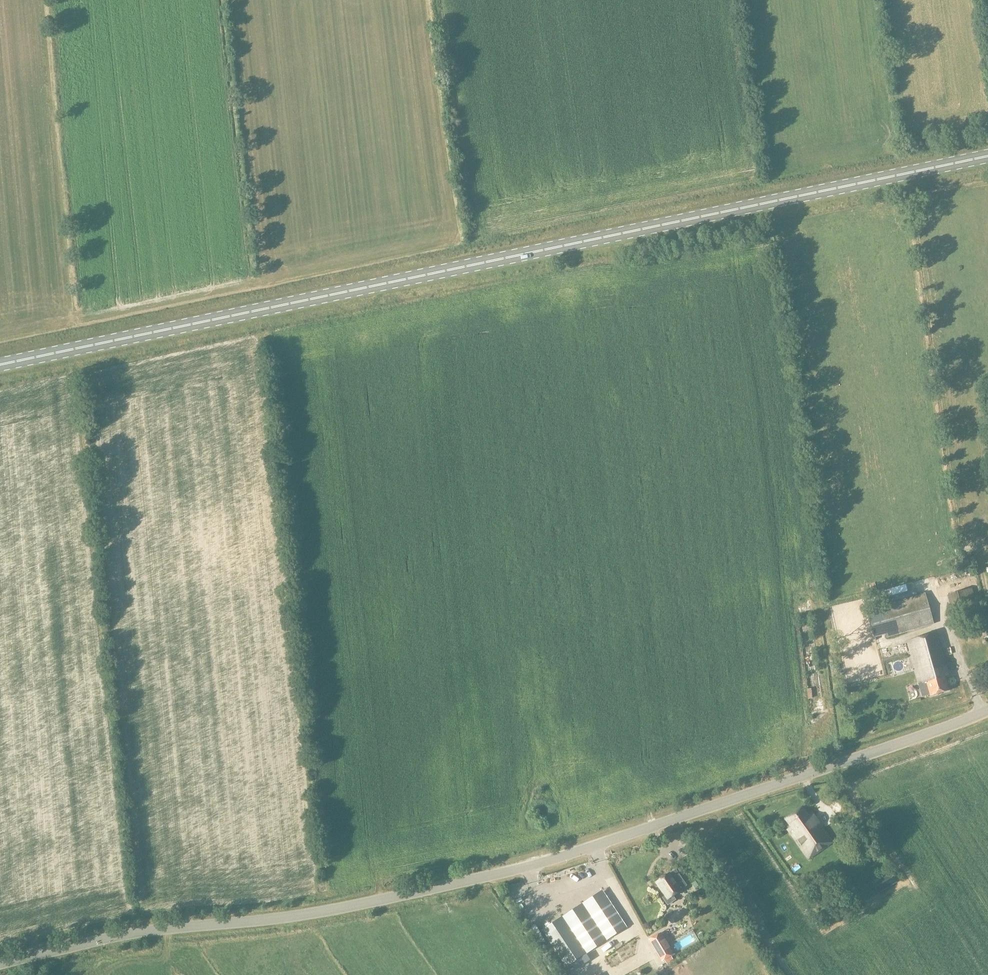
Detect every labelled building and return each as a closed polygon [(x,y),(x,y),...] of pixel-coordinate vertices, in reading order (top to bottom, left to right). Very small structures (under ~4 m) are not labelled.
[(972,588),(947,595),(953,619),(979,611),(972,588)] [(925,594),(867,610),(875,641),(934,624),(925,594)] [(936,633),(908,642),(920,684),(925,698),(949,691),(944,676),(948,675),(936,633)] [(808,859),(832,842),(833,842),(812,813),(809,816),(803,808),(786,819),(792,828),(788,830),(808,859)] [(669,873),(659,880),(663,884),(659,887),(664,894),(661,896),(667,905),(674,900),(672,896),(681,891),(675,882),(680,878),(675,870),(669,874),(669,873)] [(566,967),(625,928),(603,896),(545,936),(566,967)] [(677,937),(682,946),(702,935),(697,926),(677,937)] [(658,935),(651,939),(655,946),(662,942),(658,935)] [(626,957),(634,954),(629,942),(622,945),(626,957)] [(667,948),(659,953),(663,960),(671,955),(667,948)] [(619,950),(608,953),(610,959),(621,955),(619,950)]
